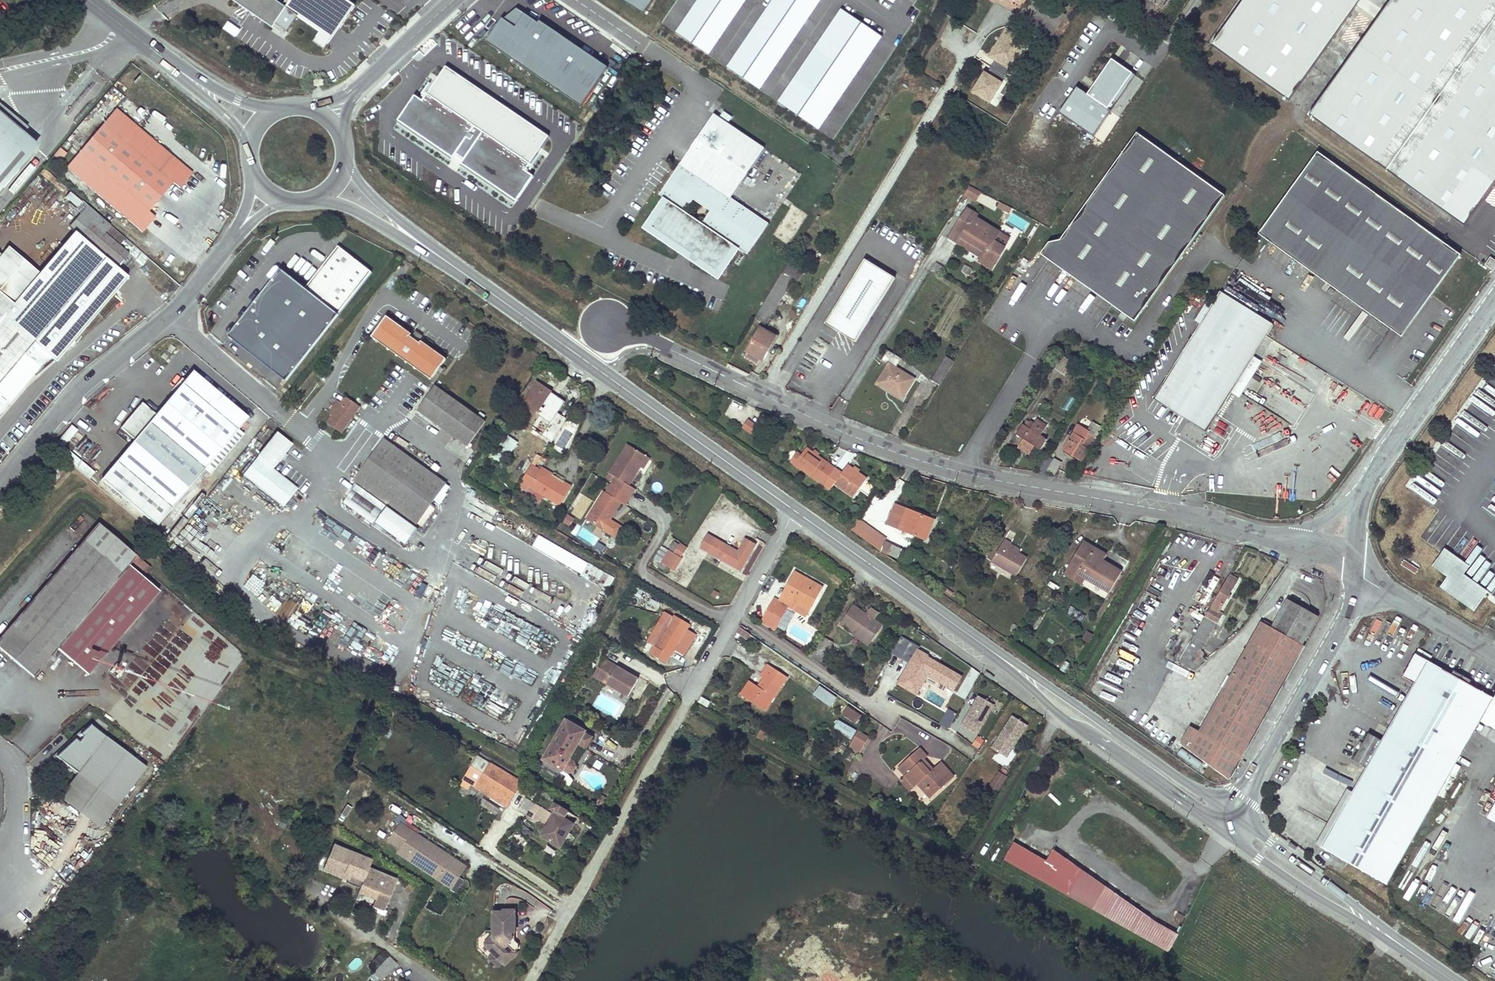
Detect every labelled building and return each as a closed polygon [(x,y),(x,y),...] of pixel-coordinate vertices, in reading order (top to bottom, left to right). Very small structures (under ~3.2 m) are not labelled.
[(273,15),(251,0),(234,0),(268,23),(273,15)] [(326,50),(336,35),(356,5),(348,0),(251,0),(273,15),(268,23),(273,27),(276,24),(288,32),(298,17),(321,32),(315,42),(326,50)] [(643,14),(653,0),(623,0),(643,14)] [(674,31),(694,0),(677,0),(661,23),(674,31)] [(675,32),(709,56),(746,0),(696,0),(675,32)] [(727,67),(761,91),(823,0),(773,0),(727,67)] [(1170,0),(1160,0),(1155,6),(1163,10),(1170,0)] [(1206,42),(1289,101),(1361,0),(1235,0),(1206,42)] [(1310,116),(1464,226),(1494,182),(1494,0),(1392,0),(1310,116)] [(503,16),(486,40),(581,105),(609,64),(540,17),(539,20),(518,6),(505,17),(503,16)] [(877,33),(842,12),(780,103),(814,127),(877,33)] [(224,28),(236,36),(239,31),(228,23),(224,28)] [(288,32),(276,24),(273,27),(286,36),(288,32)] [(1023,44),(1004,32),(992,53),(1011,65),(1023,44)] [(1131,74),(1110,60),(1087,94),(1108,108),(1131,74)] [(415,95),(398,120),(453,158),(456,154),(464,159),(462,163),(517,201),(534,176),(529,173),(526,171),(531,164),(549,136),(446,66),(423,101),(415,95)] [(1004,83),(984,71),(972,92),(992,104),(1004,83)] [(1108,108),(1087,94),(1076,87),(1058,114),(1093,137),(1110,111),(1108,108)] [(196,180),(116,113),(68,170),(148,238),(160,223),(154,216),(177,188),(184,193),(196,180)] [(715,115),(692,148),(742,183),(765,150),(715,115)] [(0,129),(0,176),(23,148),(0,129)] [(1112,305),(1135,322),(1225,196),(1137,133),(1061,240),(1049,243),(1041,254),(1055,265),(1063,254),(1119,295),(1112,305)] [(742,183),(692,148),(681,164),(732,198),(742,183)] [(1461,254),(1317,151),(1258,234),(1402,336),(1461,254)] [(732,198),(681,164),(660,195),(664,197),(670,202),(652,227),(684,249),(691,254),(691,255),(691,256),(691,257),(691,258),(691,259),(691,260),(692,260),(692,261),(693,261),(693,262),(694,262),(695,263),(696,263),(697,263),(698,262),(699,262),(700,261),(701,261),(701,260),(718,272),(735,246),(748,255),(769,224),(732,198)] [(981,192),(969,186),(964,194),(975,200),(981,192)] [(70,189),(64,195),(81,209),(86,203),(70,189)] [(983,193),(979,201),(993,208),(997,200),(983,193)] [(670,202),(664,197),(642,229),(713,278),(718,272),(701,260),(701,261),(700,261),(699,262),(698,262),(697,263),(696,263),(695,263),(694,262),(693,262),(693,261),(692,261),(692,260),(691,260),(691,259),(691,258),(691,257),(691,256),(691,255),(691,254),(684,249),(652,227),(670,202)] [(788,246),(809,214),(792,203),(771,235),(788,246)] [(975,214),(967,208),(955,227),(964,233),(961,236),(985,251),(981,257),(980,260),(991,267),(1004,246),(992,239),(997,230),(974,216),(975,214)] [(127,241),(112,228),(106,236),(92,224),(81,238),(121,271),(131,258),(121,249),(127,241)] [(981,257),(985,251),(961,236),(964,233),(955,227),(949,237),(981,257)] [(0,260),(0,316),(33,345),(49,358),(55,362),(128,275),(121,271),(81,238),(73,231),(37,273),(9,249),(0,260)] [(283,271),(230,338),(289,383),(374,273),(340,247),(307,289),(283,271)] [(1119,295),(1063,254),(1055,265),(1112,305),(1119,295)] [(1494,267),(1494,260),(1490,257),(1485,264),(1493,270),(1494,267)] [(806,267),(791,258),(755,317),(765,324),(786,291),(790,293),(806,267)] [(866,258),(858,270),(888,288),(895,276),(866,258)] [(316,262),(308,272),(313,276),(320,266),(316,262)] [(858,270),(827,322),(856,339),(888,288),(858,270)] [(1200,324),(1154,398),(1207,432),(1231,393),(1256,352),(1269,331),(1287,303),(1234,270),(1207,313),(1200,324)] [(1200,324),(1207,313),(1202,310),(1195,320),(1200,324)] [(387,314),(372,335),(432,379),(447,358),(422,339),(421,341),(420,341),(417,338),(411,334),(413,332),(387,314)] [(0,316),(0,415),(49,358),(33,345),(0,316)] [(775,336),(760,327),(747,351),(762,359),(775,336)] [(417,329),(412,335),(417,338),(420,341),(424,334),(417,329)] [(1231,393),(1240,399),(1278,337),(1269,331),(1256,352),(1231,393)] [(724,345),(721,350),(730,355),(732,350),(724,345)] [(889,364),(877,383),(887,389),(888,386),(903,396),(914,379),(896,368),(901,359),(888,350),(882,359),(889,364)] [(932,380),(940,384),(953,364),(945,359),(932,380)] [(248,420),(192,374),(150,426),(205,472),(206,472),(213,478),(245,439),(238,433),(248,420)] [(550,392),(537,383),(522,404),(535,413),(550,392)] [(485,421),(435,385),(418,410),(468,445),(485,421)] [(888,386),(887,389),(902,398),(903,396),(888,386)] [(361,406),(346,394),(341,401),(332,413),(326,420),(342,431),(361,406)] [(1070,395),(1061,407),(1067,411),(1075,399),(1070,395)] [(329,410),(332,413),(341,401),(337,398),(329,410)] [(578,410),(576,413),(585,418),(586,415),(578,410)] [(128,438),(141,424),(130,414),(117,429),(128,438)] [(576,421),(567,416),(565,419),(574,424),(576,421)] [(742,427),(753,434),(758,426),(748,419),(742,427)] [(1023,424),(1017,434),(1024,439),(1019,446),(1029,453),(1034,445),(1040,449),(1047,439),(1041,435),(1046,425),(1036,419),(1030,428),(1023,424)] [(1079,425),(1064,449),(1082,460),(1095,438),(1089,434),(1090,433),(1079,425)] [(159,527),(206,472),(205,472),(150,426),(103,480),(159,527)] [(492,456),(506,435),(501,432),(487,453),(492,456)] [(291,446),(274,433),(241,475),(283,508),(300,486),(275,467),(291,446)] [(765,433),(759,441),(768,448),(774,439),(765,433)] [(516,442),(506,435),(492,456),(502,463),(516,442)] [(383,437),(354,478),(415,524),(445,483),(396,446),(397,444),(395,442),(393,444),(383,437)] [(605,528),(622,503),(625,505),(636,489),(629,484),(640,467),(647,456),(628,445),(606,477),(613,482),(606,492),(605,491),(588,517),(605,528)] [(801,454),(794,463),(830,489),(834,483),(854,496),(867,478),(848,464),(842,472),(806,447),(801,454)] [(417,449),(412,456),(426,467),(432,460),(417,449)] [(791,461),(794,463),(801,454),(798,452),(791,461)] [(647,456),(640,467),(643,469),(650,458),(647,456)] [(1047,456),(1039,468),(1045,473),(1053,460),(1047,456)] [(1048,470),(1055,474),(1061,461),(1054,458),(1048,470)] [(533,462),(519,483),(529,489),(531,485),(542,467),(533,462)] [(542,467),(553,474),(555,471),(544,464),(542,467)] [(553,474),(542,467),(531,485),(560,504),(573,483),(566,479),(565,482),(553,474)] [(387,505),(360,485),(354,494),(381,513),(387,505)] [(32,489),(22,500),(26,504),(36,492),(32,489)] [(935,520),(895,504),(892,512),(903,517),(899,529),(926,541),(935,520)] [(614,522),(611,520),(605,528),(608,531),(614,522)] [(100,529),(0,647),(0,652),(35,681),(59,653),(129,570),(133,565),(137,561),(100,529)] [(738,554),(708,536),(702,548),(741,570),(755,545),(746,540),(738,554)] [(1004,539),(992,561),(1016,576),(1026,558),(1017,553),(1008,547),(1010,543),(1004,539)] [(902,549),(885,541),(880,551),(880,553),(887,556),(888,554),(897,558),(902,549)] [(1081,547),(1090,553),(1094,547),(1084,541),(1081,547)] [(1020,549),(1010,543),(1008,547),(1017,553),(1020,549)] [(1081,547),(1068,568),(1079,574),(1080,572),(1088,577),(1086,579),(1110,592),(1122,572),(1103,561),(1106,555),(1094,547),(1090,553),(1081,547)] [(664,558),(661,556),(658,560),(661,562),(661,563),(671,570),(680,557),(669,550),(664,558)] [(137,561),(133,565),(147,576),(151,571),(138,560),(137,561)] [(59,653),(76,667),(144,582),(129,570),(59,653)] [(1451,571),(1440,588),(1473,609),(1484,593),(1451,571)] [(774,598),(761,623),(775,631),(788,607),(794,610),(797,605),(799,601),(809,607),(812,601),(815,602),(822,588),(810,581),(794,572),(778,601),(774,598)] [(1076,580),(1083,584),(1086,579),(1088,577),(1080,572),(1079,574),(1076,580)] [(1420,578),(1432,583),(1434,578),(1423,572),(1420,578)] [(1229,576),(1195,633),(1203,638),(1207,640),(1222,614),(1218,611),(1237,581),(1229,576)] [(812,577),(810,581),(822,588),(824,584),(812,577)] [(1288,600),(1272,628),(1303,645),(1319,617),(1288,600)] [(806,617),(815,602),(812,601),(809,607),(799,601),(797,605),(794,610),(806,617)] [(840,623),(854,634),(855,631),(870,642),(882,626),(853,605),(840,623)] [(690,624),(674,615),(656,646),(671,655),(677,646),(678,644),(684,635),(690,624)] [(1233,774),(1305,646),(1303,645),(1272,628),(1261,622),(1199,731),(1190,727),(1181,744),(1230,779),(1233,774)] [(749,634),(739,627),(737,631),(747,638),(749,634)] [(870,642),(855,631),(854,634),(853,635),(868,646),(870,642)] [(1203,638),(1195,633),(1179,661),(1186,666),(1203,638)] [(678,644),(677,646),(680,648),(687,637),(684,635),(678,644)] [(169,645),(180,652),(185,646),(174,638),(169,645)] [(132,690),(146,657),(118,645),(111,660),(103,657),(100,663),(113,669),(102,694),(119,702),(126,687),(132,690)] [(917,651),(900,681),(918,691),(928,673),(954,688),(961,675),(917,651)] [(604,659),(594,676),(629,697),(639,679),(604,659)] [(1353,793),(1322,848),(1388,885),(1494,695),(1494,689),(1489,686),(1484,695),(1427,662),(1382,741),(1368,734),(1353,760),(1367,768),(1353,793)] [(749,681),(741,694),(764,711),(787,677),(769,665),(761,676),(764,678),(758,687),(749,681)] [(819,685),(813,695),(831,706),(837,695),(819,685)] [(976,735),(993,705),(978,697),(961,726),(976,735)] [(858,713),(849,707),(845,714),(854,720),(858,713)] [(946,707),(939,725),(949,729),(956,711),(946,707)] [(395,710),(384,728),(391,733),(403,715),(395,710)] [(1006,758),(1027,726),(1012,716),(991,748),(1006,758)] [(852,737),(857,729),(838,719),(834,727),(852,737)] [(567,720),(546,759),(570,772),(575,771),(579,765),(577,760),(571,757),(579,743),(588,748),(595,736),(567,720)] [(150,769),(93,727),(59,759),(82,776),(122,806),(150,769)] [(869,739),(858,733),(853,742),(863,748),(869,739)] [(863,748),(853,742),(852,745),(862,751),(863,748)] [(920,748),(916,751),(923,759),(927,756),(920,748)] [(923,759),(916,751),(898,768),(905,776),(915,787),(918,784),(930,798),(952,779),(946,773),(948,771),(941,763),(933,769),(923,759)] [(522,782),(480,757),(474,766),(473,766),(461,785),(469,789),(472,785),(507,806),(522,782)] [(122,806),(82,776),(63,800),(104,831),(122,806)] [(915,787),(905,776),(901,780),(911,791),(915,787)] [(456,793),(450,789),(445,797),(447,799),(449,797),(452,799),(456,793)] [(1322,848),(1353,793),(1347,790),(1316,845),(1322,848)] [(516,809),(526,796),(520,792),(511,805),(516,809)] [(547,811),(527,799),(519,811),(540,823),(547,811)] [(569,811),(556,804),(552,809),(557,812),(543,836),(561,846),(574,824),(565,818),(569,811)] [(406,841),(413,831),(401,824),(395,833),(406,841)] [(448,861),(420,842),(423,838),(413,831),(406,841),(395,833),(389,842),(401,850),(410,856),(408,860),(437,879),(440,875),(449,881),(454,873),(458,875),(465,865),(451,856),(448,861)] [(451,856),(423,838),(420,842),(448,861),(451,856)] [(965,843),(959,839),(956,843),(962,847),(965,843)] [(1067,894),(1081,869),(1051,848),(1045,860),(1012,841),(1003,858),(1067,894)] [(349,880),(347,885),(360,890),(368,870),(371,862),(334,847),(324,870),(349,880)] [(410,856),(401,850),(398,854),(408,860),(410,856)] [(452,889),(466,867),(465,865),(458,875),(454,873),(449,881),(440,875),(437,879),(452,889)] [(368,870),(360,890),(358,893),(376,900),(373,908),(383,912),(396,881),(368,870)] [(504,963),(506,965),(517,953),(515,952),(519,948),(519,945),(514,941),(511,941),(512,932),(514,933),(514,912),(502,911),(502,913),(494,913),(494,936),(487,944),(487,947),(496,955),(504,963)] [(381,980),(397,963),(389,955),(372,972),(381,980)] [(504,963),(496,955),(493,958),(493,962),(497,966),(501,966),(504,963)]
